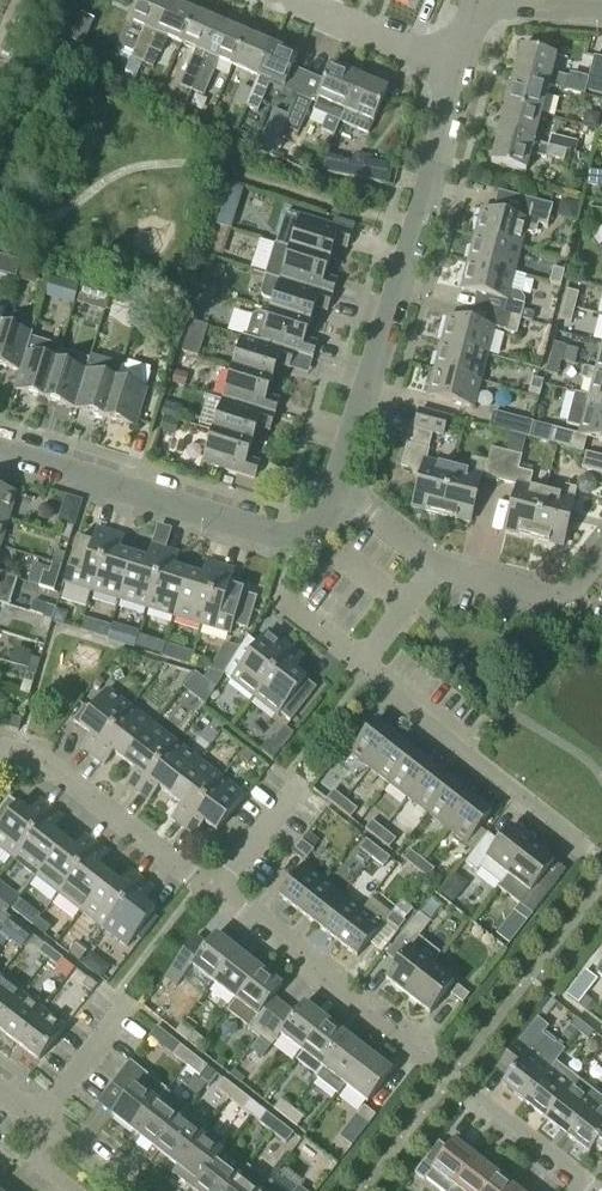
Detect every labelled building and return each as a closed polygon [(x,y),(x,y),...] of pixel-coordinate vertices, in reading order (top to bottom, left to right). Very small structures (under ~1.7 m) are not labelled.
[(142,63),(168,3),(161,0),(138,0),(129,22),(144,28),(131,58),(142,63)] [(194,14),(168,3),(142,63),(154,68),(160,54),(161,55),(168,39),(180,45),(194,14)] [(180,87),(190,92),(219,25),(194,14),(180,45),(196,51),(190,65),(180,87)] [(244,36),(219,25),(190,92),(202,97),(212,75),(218,61),(231,67),(244,36)] [(231,67),(257,77),(270,47),(244,36),(231,67)] [(251,92),(244,108),(246,108),(254,112),(258,114),(271,84),(283,89),(296,58),(294,57),(296,53),(283,47),(281,51),(270,47),(257,77),(259,78),(252,92),(251,92)] [(511,78),(545,87),(562,92),(563,91),(567,92),(570,80),(548,74),(553,57),(520,48),(511,78)] [(601,97),(601,60),(594,58),(585,93),(601,97)] [(331,68),(329,67),(315,100),(314,99),(312,105),(316,107),(314,112),(328,118),(322,131),(335,137),(340,123),(339,123),(358,79),(346,74),(348,69),(333,63),(331,68)] [(511,78),(504,106),(537,115),(545,87),(511,78)] [(358,79),(339,123),(340,123),(369,136),(374,125),(372,124),(386,91),(383,90),(385,85),(371,79),(369,84),(358,79)] [(234,103),(244,108),(251,92),(241,88),(234,103)] [(288,117),(283,128),(284,129),(295,134),(297,134),(310,104),(297,99),(289,117),(288,117)] [(504,106),(496,134),(530,143),(537,115),(504,106)] [(596,128),(600,115),(587,111),(583,124),(596,128)] [(261,148),(259,152),(272,157),(274,153),(284,129),(283,128),(288,117),(275,112),(260,147),(261,148)] [(567,152),(548,147),(530,143),(496,134),(489,164),(522,172),(527,155),(547,161),(547,159),(564,163),(567,152)] [(551,137),(548,147),(567,152),(570,142),(551,137)] [(350,163),(324,158),(321,172),(358,180),(385,184),(389,167),(374,165),(372,158),(357,155),(350,163)] [(601,188),(601,174),(586,172),(585,187),(601,188)] [(579,205),(561,200),(556,218),(575,222),(579,205)] [(219,215),(216,224),(229,229),(232,220),(234,212),(221,207),(219,215)] [(482,211),(480,219),(475,238),(521,250),(525,233),(534,235),(537,233),(539,226),(548,228),(552,213),(530,208),(527,223),(482,211)] [(300,219),(290,251),(330,264),(335,248),(348,251),(352,236),(300,219)] [(229,229),(216,225),(211,238),(224,242),(229,229)] [(475,238),(468,265),(515,277),(521,250),(475,238)] [(325,280),(330,264),(290,251),(275,247),(265,277),(266,277),(266,278),(333,299),(337,284),(325,280)] [(38,280),(41,270),(23,265),(20,274),(38,280)] [(504,303),(501,316),(500,317),(521,322),(521,320),(523,312),(525,306),(524,306),(525,302),(521,295),(511,292),(515,277),(468,265),(461,292),(504,303)] [(549,285),(561,288),(565,272),(553,269),(549,285)] [(205,278),(201,292),(216,297),(221,282),(205,278)] [(328,314),(333,299),(266,278),(261,293),(262,296),(264,299),(274,302),(270,314),(311,327),(316,310),(328,314)] [(197,303),(198,303),(212,308),(216,297),(201,292),(197,303)] [(567,292),(563,307),(575,310),(579,295),(567,292)] [(563,307),(560,322),(571,325),(575,310),(563,307)] [(534,314),(523,312),(521,320),(532,323),(534,314)] [(305,343),(311,327),(270,314),(269,317),(260,314),(254,317),(246,340),(294,356),(313,362),(318,347),(305,343)] [(0,334),(0,369),(19,375),(26,353),(27,354),(31,339),(32,336),(31,335),(35,321),(16,315),(10,318),(6,328),(2,326),(0,334)] [(499,316),(495,331),(517,337),(521,322),(500,317),(501,316),(499,316)] [(448,319),(441,346),(487,357),(494,331),(448,319)] [(19,375),(14,392),(44,401),(56,362),(60,352),(61,348),(31,339),(27,354),(26,353),(19,375)] [(187,339),(182,355),(198,360),(203,344),(187,339)] [(294,356),(246,340),(242,339),(232,370),(272,383),(278,366),(290,370),(294,356)] [(554,345),(550,360),(561,363),(562,362),(565,347),(554,345)] [(441,346),(434,372),(480,384),(487,357),(441,346)] [(579,351),(565,347),(562,362),(575,365),(579,351)] [(596,372),(584,369),(601,374),(601,348),(596,372)] [(60,352),(44,401),(75,410),(86,371),(89,360),(60,352)] [(86,371),(75,410),(105,419),(116,380),(117,381),(121,365),(91,356),(89,360),(86,371)] [(550,360),(546,375),(558,378),(561,363),(550,360)] [(121,365),(117,381),(116,380),(105,419),(136,428),(147,390),(146,390),(151,374),(121,365)] [(584,369),(582,379),(593,382),(589,399),(601,402),(601,374),(584,369)] [(232,370),(222,402),(275,418),(280,403),(268,399),(272,383),(232,370)] [(473,411),(480,384),(434,372),(427,399),(473,411)] [(171,385),(172,385),(185,389),(188,377),(175,373),(171,385)] [(540,398),(544,383),(532,380),(529,395),(540,398)] [(557,447),(557,448),(564,450),(564,449),(584,454),(587,440),(601,443),(601,402),(589,399),(575,395),(568,426),(580,429),(579,436),(553,429),(549,444),(557,447)] [(222,402),(212,433),(253,446),(258,429),(270,432),(275,418),(222,402)] [(166,406),(162,417),(171,420),(172,419),(179,421),(182,409),(167,404),(166,406)] [(412,509),(441,517),(453,470),(425,463),(428,452),(424,451),(428,435),(443,439),(448,420),(420,413),(415,431),(417,432),(413,449),(408,447),(402,468),(422,474),(412,509)] [(494,415),(490,430),(529,440),(533,424),(494,415)] [(162,424),(159,433),(174,437),(179,421),(172,419),(171,420),(162,417),(160,424),(162,424)] [(248,461),(253,446),(212,433),(202,465),(255,482),(260,465),(248,461)] [(481,479),(499,483),(506,454),(491,450),(488,464),(473,460),(470,475),(453,470),(441,517),(470,524),(481,479)] [(504,533),(534,540),(546,494),(528,489),(531,475),(518,471),(521,458),(506,454),(499,483),(516,488),(504,533)] [(586,456),(583,470),(601,475),(601,460),(586,456)] [(596,486),(592,480),(585,478),(579,481),(577,488),(581,494),(588,496),(594,493),(596,486)] [(562,498),(546,494),(534,540),(563,548),(575,501),(574,501),(577,489),(565,486),(562,498)] [(8,521),(16,494),(0,490),(0,519),(8,521)] [(61,537),(70,540),(74,528),(65,526),(61,537)] [(63,584),(65,584),(91,593),(110,533),(97,528),(92,545),(77,540),(63,584)] [(91,593),(119,601),(132,557),(119,553),(124,537),(110,533),(91,593)] [(119,601),(146,610),(165,550),(151,545),(146,561),(132,557),(119,601)] [(146,610),(174,618),(187,574),(174,570),(179,554),(165,550),(146,610)] [(56,553),(53,564),(62,567),(65,556),(56,553)] [(174,618),(201,627),(219,567),(206,562),(201,579),(187,574),(174,618)] [(49,575),(58,578),(62,567),(53,564),(49,575)] [(219,567),(201,627),(229,635),(232,624),(246,628),(251,613),(256,597),(242,593),(243,591),(228,587),(233,571),(219,567)] [(10,607),(18,580),(0,575),(0,604),(10,607)] [(47,607),(43,618),(53,621),(56,610),(49,608),(47,607)] [(57,612),(54,622),(64,625),(65,620),(62,613),(57,612)] [(49,633),(52,624),(53,621),(43,618),(40,630),(49,633)] [(80,632),(91,636),(95,623),(83,620),(80,632)] [(247,638),(224,676),(230,681),(231,680),(254,698),(291,649),(280,640),(269,632),(259,644),(258,646),(247,638)] [(123,645),(134,649),(136,642),(125,638),(123,645)] [(291,649),(254,698),(277,716),(278,713),(291,723),(292,721),(298,713),(317,690),(304,680),(305,680),(293,671),(303,658),(291,649)] [(182,650),(178,662),(189,666),(193,653),(182,650)] [(15,652),(11,663),(27,668),(31,657),(15,652)] [(40,662),(31,659),(28,670),(37,673),(40,662)] [(24,682),(33,685),(37,673),(28,670),(24,682)] [(224,677),(212,673),(206,681),(216,689),(224,677)] [(205,705),(214,689),(196,675),(184,690),(205,705)] [(99,678),(94,686),(99,690),(105,682),(99,678)] [(131,710),(108,692),(91,713),(86,708),(74,723),(92,737),(82,751),(93,759),(131,710)] [(114,755),(125,764),(153,727),(131,710),(93,759),(104,768),(114,755)] [(12,718),(9,730),(17,732),(21,721),(12,718)] [(349,753),(369,769),(393,738),(373,722),(349,753)] [(137,773),(127,786),(138,795),(177,745),(153,727),(125,764),(137,773)] [(369,769),(388,784),(412,753),(393,738),(369,769)] [(273,760),(283,747),(275,740),(273,743),(268,743),(262,751),(273,760)] [(159,790),(171,799),(199,762),(177,745),(138,795),(149,803),(159,790)] [(248,765),(254,757),(245,751),(239,758),(248,765)] [(388,784),(407,799),(432,768),(412,753),(388,784)] [(172,821),(183,830),(222,780),(199,762),(171,799),(182,808),(172,821)] [(407,799),(427,814),(451,783),(432,768),(407,799)] [(245,798),(222,780),(183,830),(194,838),(204,825),(216,835),(245,798)] [(427,814),(446,829),(471,798),(451,783),(427,814)] [(337,810),(344,801),(332,792),(325,801),(337,810)] [(0,830),(0,848),(14,859),(52,811),(40,802),(30,814),(19,805),(9,798),(0,810),(0,827),(1,828),(0,830)] [(491,814),(471,798),(446,829),(466,845),(491,814)] [(344,801),(337,810),(349,819),(356,810),(344,801)] [(14,859),(37,877),(65,841),(53,832),(63,819),(52,811),(14,859)] [(376,839),(383,831),(372,822),(365,831),(376,839)] [(488,834),(465,864),(477,873),(479,870),(501,886),(508,877),(532,846),(509,828),(498,843),(488,834)] [(383,831),(376,839),(390,850),(396,841),(383,831)] [(308,836),(302,843),(311,851),(317,843),(308,836)] [(37,877),(59,895),(97,846),(85,837),(76,850),(65,841),(37,877)] [(370,858),(377,849),(367,841),(360,850),(370,858)] [(302,843),(295,852),(307,861),(314,852),(311,851),(302,843)] [(59,895),(82,912),(110,876),(98,867),(108,855),(97,846),(59,895)] [(501,886),(498,890),(519,906),(520,906),(532,915),(552,888),(541,879),(553,862),(532,846),(508,877),(501,886)] [(377,849),(370,858),(384,869),(391,860),(377,849)] [(415,870),(422,861),(410,852),(404,861),(415,870)] [(422,861),(415,870),(428,880),(435,871),(422,861)] [(278,896),(298,911),(321,881),(301,865),(278,896)] [(82,912),(105,930),(142,882),(130,872),(121,885),(110,876),(82,912)] [(298,911),(317,926),(341,895),(321,881),(298,911)] [(156,912),(143,902),(153,890),(142,882),(105,930),(128,948),(156,912)] [(453,904),(457,898),(456,891),(449,886),(441,895),(453,904)] [(317,926),(336,941),(360,910),(341,895),(317,926)] [(11,910),(18,916),(26,907),(18,901),(11,910)] [(380,926),(360,910),(336,941),(357,957),(380,926)] [(2,912),(0,914),(0,924),(5,927),(11,920),(2,912)] [(405,923),(393,913),(386,922),(399,932),(405,923)] [(431,923),(419,914),(401,937),(413,946),(418,939),(431,923)] [(0,935),(0,946),(3,949),(9,942),(20,927),(11,920),(5,927),(5,928),(0,935)] [(39,920),(33,928),(42,935),(45,937),(51,929),(48,927),(39,920)] [(197,939),(172,971),(184,980),(193,968),(215,984),(239,954),(217,937),(208,948),(197,939)] [(408,949),(385,980),(408,997),(432,967),(440,956),(418,939),(413,946),(410,950),(408,949)] [(39,954),(48,961),(54,953),(45,946),(39,954)] [(73,948),(69,954),(80,962),(84,956),(73,948)] [(57,968),(63,961),(63,960),(54,953),(48,961),(57,968)] [(215,984),(236,1001),(260,970),(239,954),(215,984)] [(90,969),(94,964),(87,958),(82,964),(90,969)] [(408,997),(429,1014),(453,983),(432,967),(408,997)] [(282,987),(260,970),(236,1001),(228,1013),(249,1029),(247,1031),(260,1040),(285,1008),(273,999),(282,987)] [(578,1004),(595,981),(584,973),(567,996),(578,1004)] [(22,996),(0,979),(0,1023),(22,996)] [(82,987),(92,994),(98,986),(89,979),(82,987)] [(450,996),(463,1006),(469,997),(457,987),(450,996)] [(17,1046),(43,1012),(22,996),(0,1023),(0,1032),(17,1046)] [(277,1042),(281,1036),(303,1053),(327,1023),(305,1006),(297,1017),(285,1008),(260,1040),(271,1049),(276,1041),(277,1042)] [(39,1062),(64,1029),(43,1012),(17,1046),(39,1062)] [(500,1066),(511,1075),(502,1086),(524,1103),(556,1063),(565,1051),(557,1044),(555,1046),(542,1035),(549,1027),(537,1018),(500,1066)] [(570,1028),(579,1035),(585,1027),(576,1020),(570,1028)] [(327,1023),(303,1053),(297,1061),(318,1078),(324,1070),(348,1039),(327,1023)] [(197,1051),(204,1042),(182,1025),(176,1034),(197,1051)] [(588,1042),(594,1035),(594,1034),(585,1027),(579,1035),(588,1042)] [(318,1078),(317,1080),(338,1096),(346,1086),(369,1056),(348,1039),(324,1070),(318,1078)] [(173,1057),(186,1067),(194,1057),(180,1047),(173,1057)] [(392,1074),(369,1056),(346,1086),(369,1104),(392,1074)] [(200,1078),(207,1068),(194,1057),(186,1067),(200,1078)] [(524,1103),(546,1120),(578,1080),(556,1063),(524,1103)] [(112,1088),(127,1100),(113,1118),(134,1134),(157,1104),(166,1093),(147,1077),(131,1065),(112,1088)] [(216,1090),(229,1101),(237,1091),(224,1080),(216,1090)] [(546,1120),(568,1137),(599,1097),(578,1080),(546,1120)] [(250,1101),(237,1091),(229,1101),(251,1118),(259,1108),(250,1101)] [(157,1104),(134,1134),(155,1151),(186,1112),(188,1110),(166,1093),(157,1104)] [(595,1148),(594,1147),(601,1136),(601,1100),(599,1097),(568,1137),(590,1154),(595,1148)] [(274,1110),(285,1119),(292,1111),(281,1102),(274,1110)] [(364,1107),(357,1116),(359,1117),(369,1125),(376,1116),(364,1107)] [(285,1119),(297,1128),(304,1120),(292,1111),(285,1119)] [(155,1151),(177,1168),(200,1138),(208,1129),(186,1112),(155,1151)] [(266,1115),(259,1124),(273,1135),(280,1125),(267,1114),(266,1115)] [(286,1145),(294,1135),(280,1125),(273,1135),(286,1145)] [(172,1175),(192,1190),(193,1190),(198,1185),(198,1186),(206,1177),(217,1162),(219,1163),(224,1157),(218,1152),(200,1138),(177,1168),(172,1175)] [(415,1175),(417,1176),(425,1183),(434,1171),(441,1177),(453,1186),(476,1157),(455,1140),(447,1150),(439,1144),(415,1175)] [(247,1167),(243,1172),(224,1157),(219,1163),(217,1162),(198,1186),(198,1185),(193,1190),(228,1190),(247,1167)] [(449,1190),(484,1190),(496,1177),(498,1174),(476,1157),(460,1177),(453,1186),(449,1190)] [(268,1183),(247,1167),(228,1190),(262,1190),(268,1183)] [(519,1190),(502,1177),(498,1174),(496,1177),(484,1190),(519,1190)]
